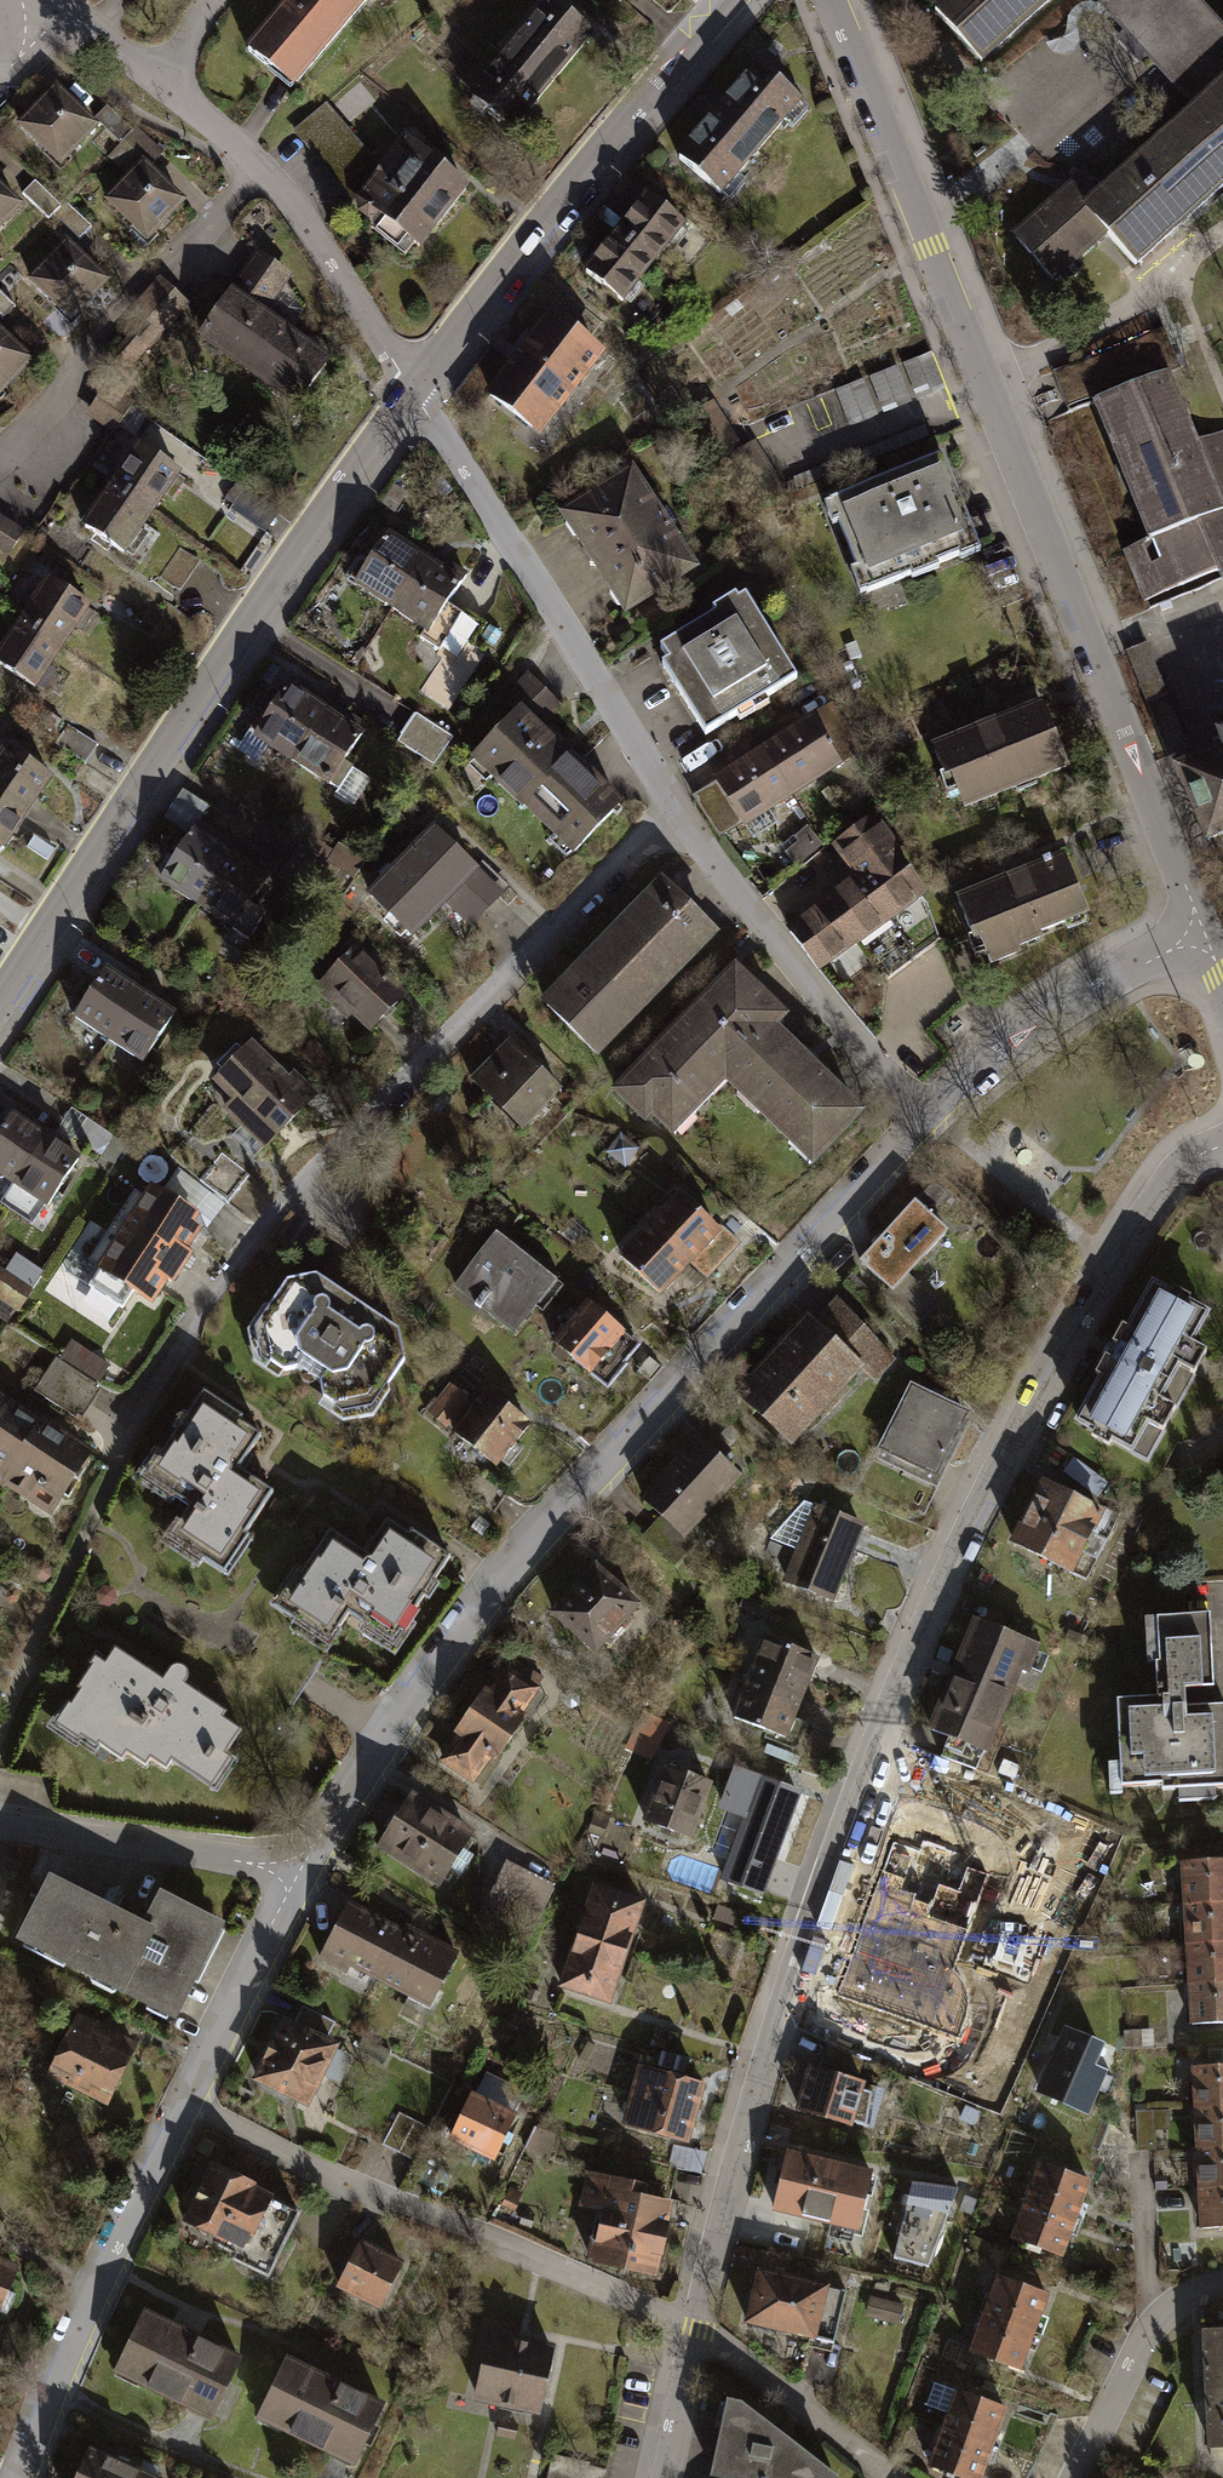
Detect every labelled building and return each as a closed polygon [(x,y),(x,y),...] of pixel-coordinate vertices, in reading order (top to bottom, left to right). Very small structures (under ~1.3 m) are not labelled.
[(247,53),(297,94),(376,0),(292,0),(247,53)] [(556,0),(541,0),(468,87),(511,122),(590,28),(556,0)] [(936,11),(981,62),(1050,0),(949,0),(936,11)] [(1176,83),(1199,108),(1104,194),(1086,174),(1016,239),(1055,280),(1106,233),(1134,264),(1222,183),(1222,33),(1193,0),(1101,0),(1176,83)] [(811,109),(757,63),(717,108),(771,155),(811,109)] [(106,135),(58,91),(22,130),(70,174),(106,135)] [(387,177),(332,104),(295,131),(349,204),(387,177)] [(771,155),(717,108),(677,154),(731,201),(771,155)] [(136,134),(109,110),(99,122),(125,146),(136,134)] [(165,155),(138,131),(136,134),(125,146),(112,160),(128,175),(144,158),(154,167),(165,155)] [(482,192),(412,142),(387,177),(366,206),(436,257),(482,192)] [(192,206),(143,164),(108,204),(156,247),(192,206)] [(0,183),(0,253),(35,215),(0,183)] [(64,208),(38,184),(27,197),(54,220),(56,218),(64,208)] [(703,232),(660,196),(626,236),(669,272),(703,232)] [(93,229),(67,205),(64,208),(56,218),(82,241),(93,229)] [(669,272),(626,236),(592,276),(635,312),(669,272)] [(115,287),(68,244),(30,287),(77,329),(115,287)] [(239,367),(270,317),(296,276),(258,253),(202,343),(239,367)] [(835,260),(815,276),(822,285),(842,270),(835,260)] [(193,302),(163,277),(140,306),(171,330),(193,302)] [(564,292),(550,310),(588,339),(602,321),(564,292)] [(0,295),(0,317),(5,322),(16,309),(0,295)] [(726,310),(732,317),(743,308),(738,301),(726,310)] [(494,398),(541,434),(605,352),(588,339),(550,310),(510,361),(487,392),(494,398)] [(270,317),(239,367),(312,412),(343,363),(270,317)] [(0,325),(0,405),(0,406),(40,363),(0,325)] [(1158,330),(1052,372),(1056,381),(1064,403),(1068,413),(1094,402),(1168,373),(1180,368),(1164,327),(1158,330)] [(701,338),(715,358),(720,354),(706,334),(701,338)] [(812,341),(818,358),(831,353),(825,336),(812,341)] [(480,416),(494,398),(487,392),(510,361),(491,346),(453,395),(480,416)] [(854,425),(950,384),(934,348),(839,389),(854,425)] [(1168,373),(1094,402),(1149,541),(1125,550),(1144,602),(1218,573),(1222,584),(1222,583),(1222,431),(1196,442),(1168,373)] [(797,397),(772,407),(774,412),(799,403),(797,397)] [(743,444),(716,402),(695,415),(722,457),(743,444)] [(783,489),(753,440),(729,455),(759,504),(783,489)] [(190,475),(145,446),(117,489),(163,518),(190,475)] [(978,548),(943,458),(827,503),(836,525),(842,522),(858,562),(852,565),(863,593),(978,548)] [(705,570),(636,466),(563,515),(632,618),(705,570)] [(163,518),(117,489),(110,500),(101,494),(87,515),(97,521),(90,532),(136,561),(163,518)] [(0,518),(0,545),(19,558),(32,539),(0,518)] [(390,605),(422,555),(388,533),(356,583),(390,605)] [(424,627),(456,577),(422,555),(390,605),(424,627)] [(101,614),(53,584),(27,624),(76,654),(101,614)] [(795,680),(742,597),(661,649),(669,662),(663,667),(707,736),(795,680)] [(446,601),(432,637),(467,650),(481,614),(446,601)] [(76,654),(27,624),(2,665),(51,695),(76,654)] [(1190,749),(1147,642),(1131,648),(1126,651),(1168,757),(1190,749)] [(574,714),(536,677),(510,704),(523,717),(477,765),(577,861),(630,807),(555,734),(574,714)] [(294,761),(331,702),(293,678),(256,737),(294,761)] [(1075,768),(1048,701),(934,746),(951,787),(957,784),(967,811),(1075,768)] [(344,759),(366,724),(331,702),(294,761),(333,785),(329,792),(349,804),(368,774),(344,759)] [(864,751),(831,703),(765,746),(798,795),(864,751)] [(416,714),(398,741),(437,767),(455,739),(416,714)] [(798,795),(765,746),(717,779),(719,782),(695,798),(722,838),(746,822),(756,836),(779,821),(773,812),(798,795)] [(41,823),(65,786),(12,752),(2,768),(0,766),(0,796),(41,823)] [(1180,771),(1208,839),(1222,833),(1222,754),(1180,771)] [(211,811),(186,795),(169,821),(194,837),(211,811)] [(18,859),(41,823),(0,796),(0,848),(18,859)] [(932,892),(878,819),(837,849),(854,872),(820,897),(824,902),(791,927),(824,971),(926,896),(932,892)] [(788,854),(798,868),(826,846),(812,826),(796,838),(801,845),(788,854)] [(501,895),(434,830),(413,851),(407,846),(396,857),(402,862),(370,895),(411,935),(451,894),(477,919),(501,895)] [(206,913),(239,863),(205,841),(172,891),(206,913)] [(1095,914),(1070,853),(959,898),(974,936),(969,938),(976,955),(988,950),(995,966),(1027,953),(1025,949),(1048,940),(1046,934),(1095,914)] [(241,934),(273,885),(239,863),(206,913),(241,934)] [(719,929),(660,872),(540,993),(599,1051),(719,929)] [(405,997),(357,949),(319,988),(347,1016),(353,1010),(373,1029),(405,997)] [(681,1025),(726,1069),(768,1025),(780,1014),(735,970),(681,1025)] [(113,1046),(145,997),(111,975),(79,1024),(113,1046)] [(147,1068),(179,1018),(145,997),(113,1046),(147,1068)] [(726,1069),(681,1025),(615,1092),(644,1120),(652,1111),(669,1127),(726,1069)] [(768,1025),(726,1069),(815,1156),(858,1112),(768,1025)] [(564,1089),(511,1035),(471,1074),(523,1128),(564,1089)] [(288,1081),(250,1044),(217,1079),(237,1098),(227,1109),(268,1148),(318,1096),(295,1074),(288,1081)] [(50,1138),(16,1117),(0,1141),(0,1177),(18,1188),(50,1138)] [(122,1142),(89,1121),(77,1139),(110,1160),(122,1142)] [(41,1228),(84,1160),(50,1138),(18,1188),(6,1206),(41,1228)] [(251,1175),(223,1153),(201,1180),(229,1202),(251,1175)] [(145,1196),(135,1190),(89,1261),(101,1269),(89,1286),(122,1308),(134,1291),(150,1302),(165,1278),(171,1282),(189,1254),(184,1251),(197,1231),(189,1225),(194,1217),(150,1188),(145,1196)] [(716,1229),(682,1196),(653,1226),(690,1261),(707,1276),(738,1243),(720,1226),(716,1229)] [(958,1244),(925,1213),(872,1269),(931,1325),(948,1307),(921,1282),(958,1244)] [(690,1261),(653,1226),(623,1257),(659,1293),(690,1261)] [(555,1279),(498,1233),(457,1285),(513,1331),(555,1279)] [(21,1258),(10,1276),(37,1294),(49,1277),(21,1258)] [(0,1278),(0,1297),(25,1313),(37,1294),(10,1276),(4,1273),(0,1278)] [(399,1332),(317,1277),(286,1282),(271,1304),(274,1322),(263,1324),(269,1362),(282,1371),(295,1368),(303,1357),(326,1372),(319,1382),(322,1397),(337,1406),(375,1400),(373,1387),(388,1385),(405,1359),(399,1332)] [(1179,1299),(1162,1290),(1138,1333),(1133,1330),(1122,1350),(1128,1353),(1122,1364),(1118,1361),(1106,1383),(1111,1385),(1087,1430),(1143,1460),(1159,1430),(1176,1439),(1189,1414),(1173,1406),(1190,1373),(1205,1381),(1218,1357),(1203,1349),(1218,1320),(1198,1309),(1200,1305),(1182,1295),(1179,1299)] [(903,1362),(837,1302),(749,1398),(807,1451),(873,1379),(881,1387),(903,1362)] [(637,1346),(586,1303),(553,1341),(607,1387),(626,1365),(623,1362),(637,1346)] [(98,1386),(56,1358),(35,1390),(77,1418),(98,1386)] [(465,1399),(451,1387),(431,1413),(445,1425),(465,1399)] [(242,1418),(203,1391),(187,1415),(184,1413),(174,1429),(177,1431),(162,1453),(157,1449),(137,1480),(172,1503),(175,1498),(189,1507),(174,1530),(233,1569),(252,1540),(245,1536),(273,1493),(239,1470),(261,1437),(239,1422),(242,1418)] [(530,1425),(488,1392),(455,1433),(495,1464),(499,1458),(509,1465),(522,1448),(516,1443),(530,1425)] [(987,1423),(920,1394),(888,1459),(955,1489),(987,1423)] [(39,1427),(0,1402),(0,1483),(2,1484),(3,1482),(39,1427)] [(50,1512),(87,1454),(40,1424),(39,1427),(3,1482),(50,1512)] [(753,1484),(708,1444),(651,1508),(666,1521),(647,1541),(678,1568),(753,1484)] [(1058,1449),(1050,1464),(1078,1478),(1086,1463),(1058,1449)] [(1121,1515),(1057,1483),(1024,1548),(1088,1580),(1121,1515)] [(810,1506),(772,1547),(803,1558),(790,1590),(843,1611),(874,1530),(810,1506)] [(434,1581),(450,1557),(411,1531),(408,1535),(386,1520),(364,1554),(330,1531),(301,1574),(293,1568),(275,1596),(334,1636),(348,1614),(362,1623),(359,1628),(394,1651),(414,1622),(409,1619),(424,1596),(426,1598),(437,1582),(434,1581)] [(658,1616),(609,1570),(563,1619),(612,1665),(658,1616)] [(103,1586),(95,1594),(97,1604),(109,1607),(117,1599),(113,1588),(103,1586)] [(1211,1620),(1146,1623),(1149,1672),(1156,1672),(1158,1703),(1116,1705),(1121,1799),(1222,1794),(1222,1714),(1187,1716),(1186,1708),(1186,1699),(1215,1698),(1211,1620)] [(1050,1651),(984,1625),(964,1676),(937,1741),(955,1748),(949,1763),(991,1779),(1032,1677),(1038,1680),(1050,1651)] [(832,1667),(772,1645),(757,1687),(816,1709),(832,1667)] [(162,1680),(114,1649),(100,1669),(93,1664),(76,1689),(80,1691),(70,1704),(67,1702),(50,1726),(76,1744),(78,1741),(92,1751),(98,1744),(122,1760),(127,1753),(145,1765),(151,1758),(167,1769),(173,1758),(216,1787),(232,1762),(224,1757),(240,1731),(223,1718),(226,1713),(185,1684),(187,1681),(188,1676),(188,1672),(185,1668),(180,1665),(174,1666),(169,1669),(162,1680)] [(484,1718),(523,1747),(536,1730),(528,1725),(549,1696),(518,1673),(484,1718)] [(816,1709),(757,1687),(741,1729),(801,1751),(816,1709)] [(666,1723),(644,1713),(628,1746),(650,1756),(666,1723)] [(523,1747),(484,1718),(448,1766),(487,1795),(523,1747)] [(708,1785),(664,1769),(645,1820),(689,1836),(708,1785)] [(748,1815),(724,1879),(759,1892),(797,1793),(736,1770),(723,1806),(748,1815)] [(933,1876),(959,1785),(913,1772),(888,1863),(933,1876)] [(828,2028),(901,2045),(910,2007),(938,2013),(948,1972),(975,1978),(984,1942),(1011,1949),(1021,1905),(1049,1912),(1058,1874),(1087,1881),(1098,1833),(1054,1823),(1056,1812),(1021,1804),(1012,1842),(983,1835),(973,1877),(948,1871),(938,1910),(908,1903),(899,1941),(873,1935),(863,1980),(840,1974),(828,2028)] [(491,1853),(423,1809),(392,1857),(459,1901),(491,1853)] [(608,1822),(594,1817),(588,1832),(602,1837),(608,1822)] [(1222,1902),(1222,1862),(1184,1864),(1186,1904),(1222,1902)] [(562,1890),(513,1868),(484,1933),(533,1954),(562,1890)] [(119,1985),(147,1930),(53,1882),(25,1936),(119,1985)] [(655,1905),(603,1888),(585,1939),(637,1957),(655,1905)] [(147,1930),(119,1985),(173,2013),(218,1927),(163,1899),(147,1930)] [(1222,1943),(1222,1902),(1186,1904),(1189,1944),(1222,1943)] [(391,1990),(417,1936),(364,1911),(334,1972),(358,1984),(362,1976),(391,1990)] [(444,2016),(474,1955),(447,1942),(444,1949),(417,1936),(391,1990),(444,2016)] [(637,1957),(585,1939),(568,1990),(619,2008),(637,1957)] [(1222,1982),(1222,1943),(1189,1944),(1191,1984),(1222,1982)] [(1222,2021),(1222,1982),(1191,1984),(1193,2023),(1222,2021)] [(343,2027),(306,2010),(300,2025),(337,2041),(343,2027)] [(108,2032),(79,2018),(51,2074),(106,2100),(134,2042),(119,2035),(114,2044),(104,2039),(108,2032)] [(353,2056),(289,2027),(260,2090),(324,2119),(353,2056)] [(1100,2044),(1068,2031),(1042,2094),(1085,2112),(1095,2089),(1107,2094),(1114,2077),(1090,2068),(1100,2044)] [(844,2068),(848,2055),(828,2045),(823,2062),(844,2068)] [(862,2061),(848,2055),(844,2068),(859,2072),(862,2061)] [(1222,2106),(1222,2066),(1195,2068),(1198,2108),(1222,2106)] [(685,2141),(701,2087),(641,2069),(625,2124),(685,2141)] [(863,2085),(812,2069),(799,2110),(851,2126),(852,2124),(868,2128),(871,2094),(862,2090),(863,2085)] [(513,2115),(473,2096),(453,2138),(469,2146),(467,2152),(488,2162),(491,2157),(493,2158),(513,2115)] [(1222,2148),(1222,2106),(1198,2108),(1199,2149),(1222,2148)] [(1137,2113),(1139,2146),(1155,2145),(1153,2112),(1137,2113)] [(383,2145),(422,2164),(437,2132),(399,2113),(383,2145)] [(1222,2187),(1222,2148),(1199,2149),(1201,2188),(1222,2187)] [(662,2204),(670,2167),(614,2150),(606,2180),(645,2188),(642,2200),(662,2204)] [(871,2175),(789,2155),(776,2209),(858,2229),(871,2175)] [(1027,2201),(1074,2218),(1088,2182),(1041,2164),(1027,2201)] [(252,2185),(213,2165),(185,2221),(223,2240),(220,2246),(270,2271),(298,2213),(250,2189),(252,2185)] [(654,2272),(668,2205),(662,2204),(642,2200),(645,2188),(606,2180),(591,2177),(585,2206),(607,2210),(600,2244),(592,2242),(588,2258),(654,2272)] [(958,2188),(912,2182),(895,2257),(929,2266),(958,2188)] [(1222,2227),(1222,2187),(1201,2188),(1204,2229),(1222,2227)] [(1013,2239),(1060,2255),(1074,2218),(1027,2201),(1013,2239)] [(402,2263),(363,2242),(341,2285),(380,2305),(402,2263)] [(6,2313),(14,2294),(6,2290),(15,2268),(0,2261),(0,2310),(6,2313)] [(1043,2302),(1046,2294),(1000,2277),(986,2314),(1032,2332),(1043,2302)] [(838,2296),(764,2279),(752,2333),(825,2351),(838,2296)] [(907,2308),(880,2300),(874,2323),(901,2330),(907,2308)] [(1016,2375),(1063,2392),(1097,2322),(1043,2302),(1032,2332),(1018,2369),(1016,2375)] [(214,2413),(240,2358),(145,2312),(118,2368),(214,2413)] [(1018,2369),(1032,2332),(986,2314),(972,2351),(1018,2369)] [(1207,2332),(1213,2449),(1222,2449),(1222,2331),(1207,2332)] [(551,2349),(490,2336),(477,2397),(538,2410),(551,2349)] [(424,2355),(407,2346),(400,2361),(417,2370),(424,2355)] [(384,2404),(289,2358),(260,2416),(356,2462),(384,2404)] [(1004,2408),(935,2383),(927,2406),(950,2415),(945,2428),(991,2445),(1004,2408)] [(727,2401),(712,2474),(731,2477),(835,2477),(741,2404),(727,2401)] [(1046,2424),(1004,2408),(991,2445),(979,2477),(1019,2477),(1046,2424)] [(503,2424),(499,2439),(520,2444),(523,2429),(503,2424)] [(945,2428),(930,2466),(965,2477),(979,2477),(991,2445),(945,2428)] [(89,2449),(76,2477),(154,2477),(89,2449)] [(606,2469),(588,2465),(589,2462),(552,2455),(547,2477),(604,2477),(606,2469)]
